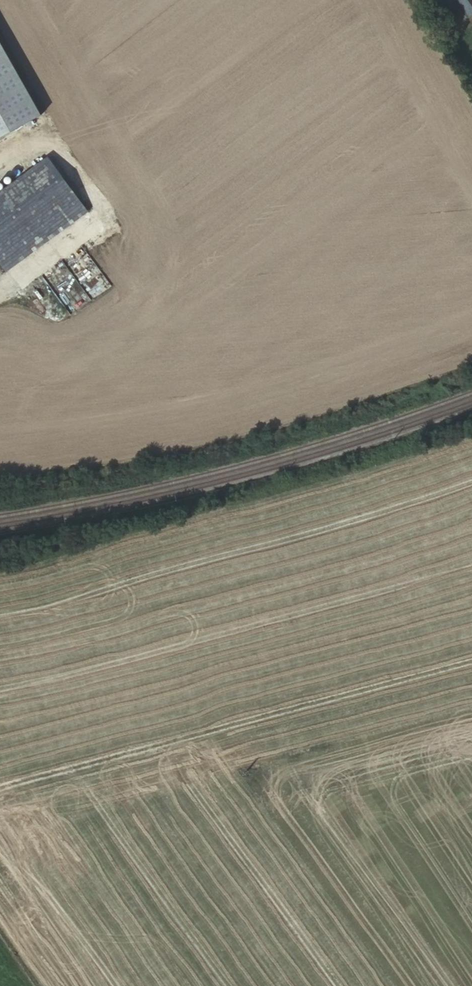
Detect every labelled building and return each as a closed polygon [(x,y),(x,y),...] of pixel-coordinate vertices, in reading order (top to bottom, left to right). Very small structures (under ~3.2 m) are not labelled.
[(468,18),(471,15),(471,0),(456,0),(468,18)] [(45,113),(0,33),(0,138),(45,113)] [(86,209),(49,157),(0,192),(0,259),(6,267),(21,257),(86,209)]
